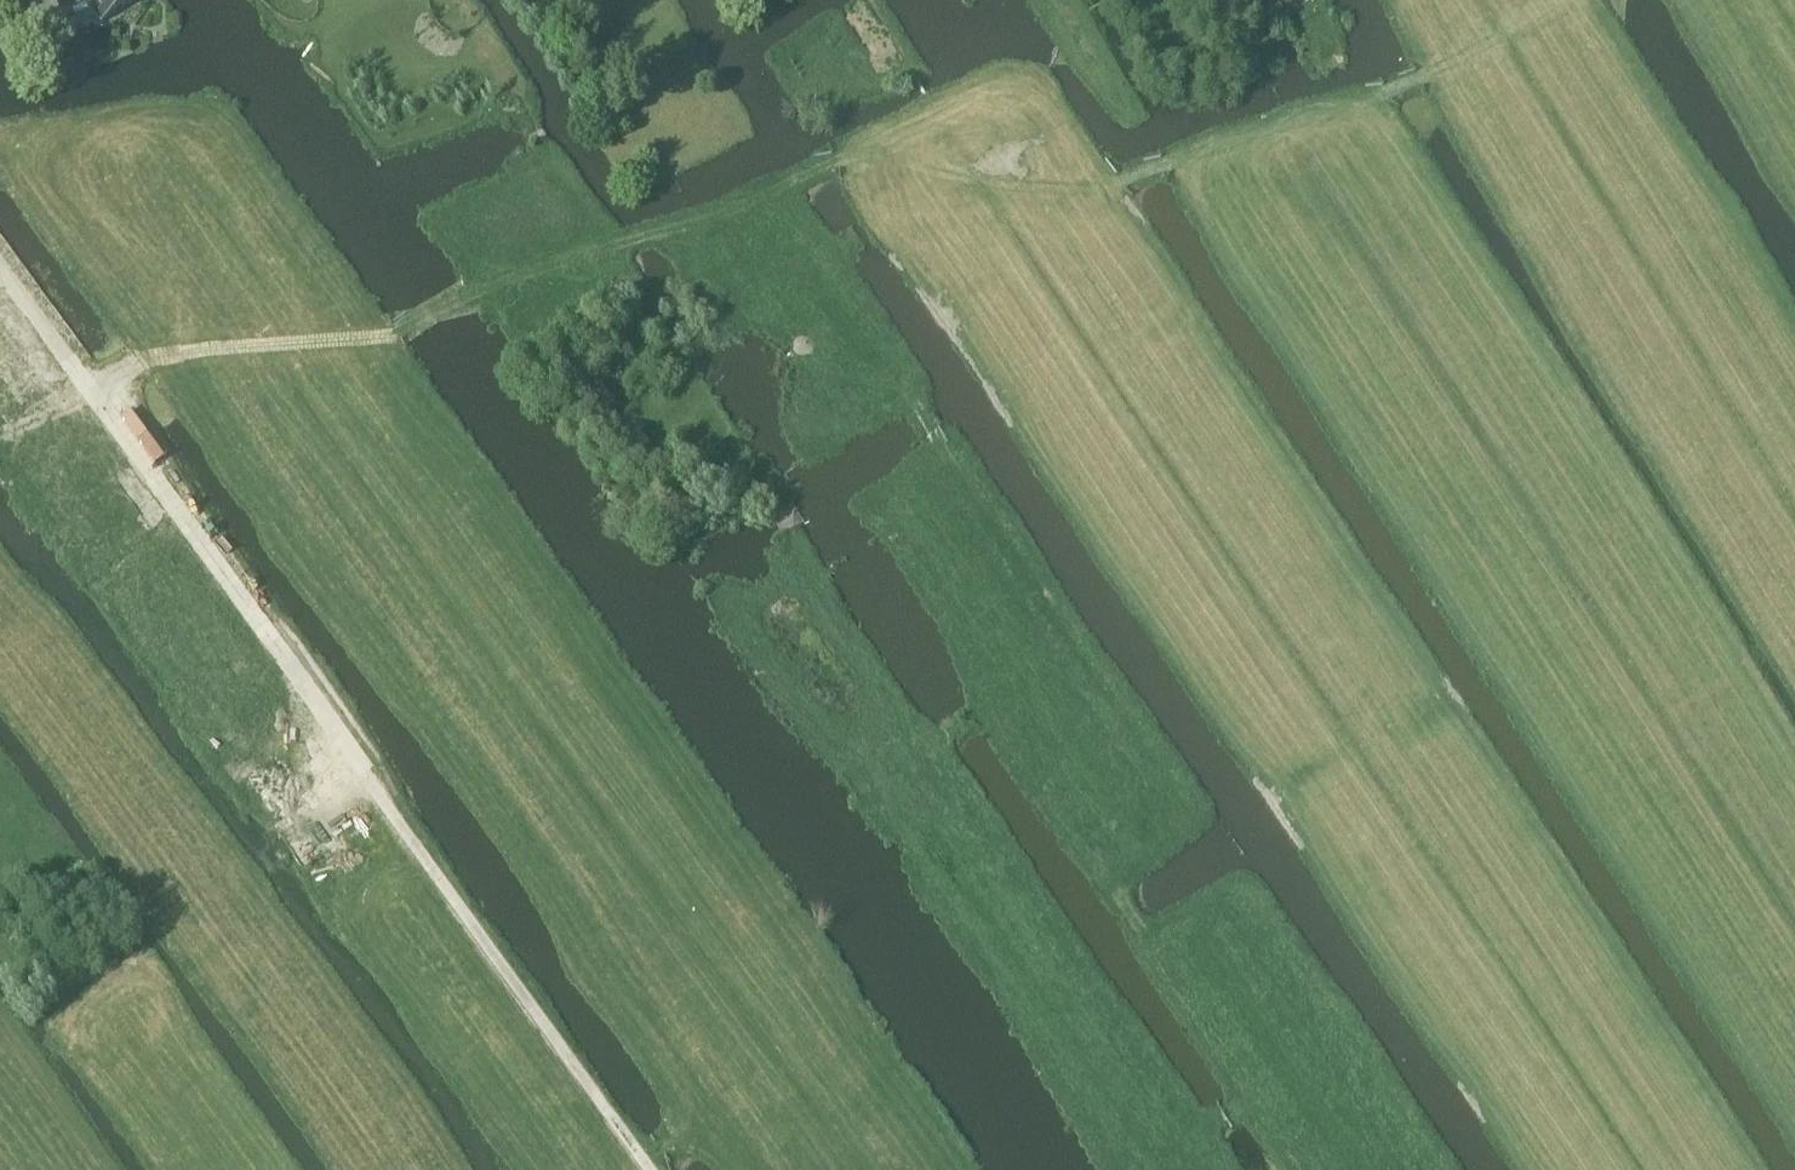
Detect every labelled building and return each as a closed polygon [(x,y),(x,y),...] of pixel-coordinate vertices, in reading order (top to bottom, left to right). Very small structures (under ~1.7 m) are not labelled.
[(46,26),(73,13),(68,4),(78,0),(34,0),(46,26)] [(133,0),(96,0),(108,18),(102,22),(103,23),(134,2),(133,0)] [(27,32),(19,20),(12,24),(20,36),(27,32)]
